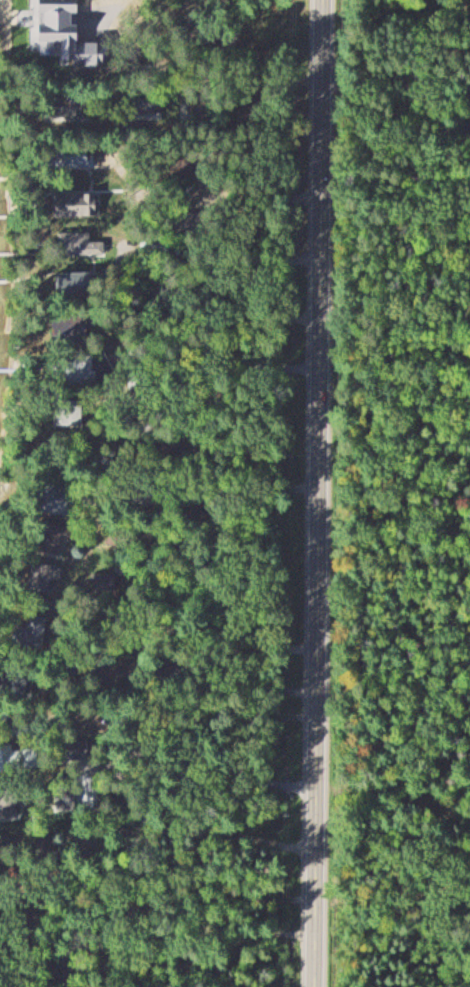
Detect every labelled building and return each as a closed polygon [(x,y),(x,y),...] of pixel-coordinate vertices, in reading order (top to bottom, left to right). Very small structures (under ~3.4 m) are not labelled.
[(164,98),(130,98),(131,125),(165,124),(164,98)] [(54,118),(87,120),(88,101),(55,99),(54,118)] [(57,194),(57,216),(94,216),(94,194),(57,194)] [(92,232),(58,232),(58,255),(106,255),(106,241),(92,241),(92,232)] [(95,274),(64,274),(64,299),(95,299),(95,274)] [(90,345),(90,314),(55,314),(55,345),(90,345)] [(76,363),(58,360),(55,380),(72,383),(76,363)] [(77,425),(83,405),(73,402),(66,422),(77,425)] [(63,489),(44,487),(41,513),(68,516),(70,497),(62,496),(63,489)] [(61,555),(64,525),(38,522),(31,588),(57,590),(58,580),(63,581),(64,564),(46,562),(46,553),(61,555)] [(30,625),(15,627),(18,648),(49,643),(45,614),(29,616),(30,625)] [(34,678),(12,669),(4,689),(26,698),(34,678)] [(58,808),(76,808),(76,787),(58,787),(58,808)]
